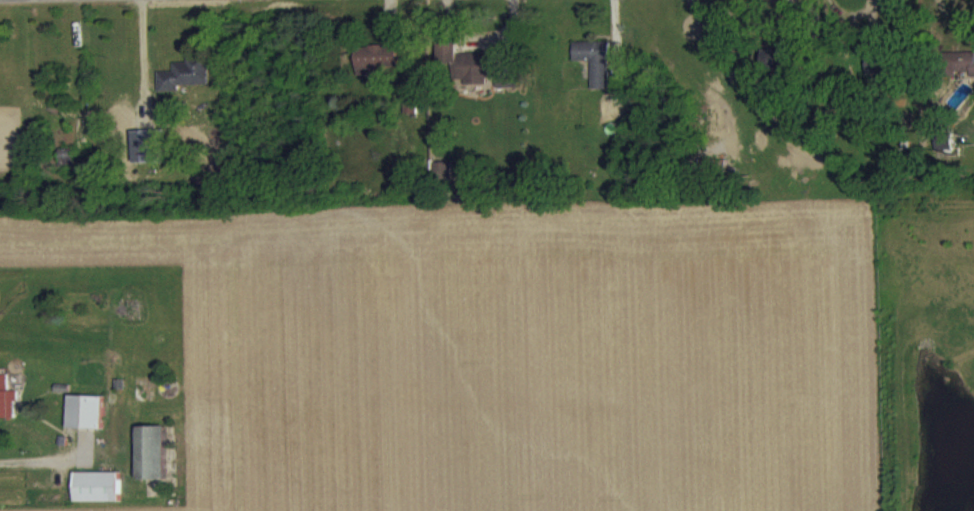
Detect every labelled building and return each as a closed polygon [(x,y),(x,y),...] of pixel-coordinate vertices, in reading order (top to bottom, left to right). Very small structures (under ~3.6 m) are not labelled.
[(439,54),(439,82),(456,81),(457,90),(464,90),(464,96),(490,95),(489,64),(458,65),(458,53),(439,54)] [(608,53),(573,53),(574,72),(591,72),(591,100),(609,100),(608,53)] [(773,55),(773,60),(760,61),(760,79),(797,78),(796,54),(773,55)] [(357,84),(404,83),(404,56),(356,57),(357,84)] [(954,63),(953,89),(973,90),(973,64),(954,63)] [(179,96),(208,96),(208,69),(187,69),(187,74),(174,74),(174,83),(159,83),(159,103),(179,103),(179,96)] [(416,125),(417,108),(404,108),(403,125),(416,125)] [(134,174),(165,174),(164,141),(133,142),(134,174)] [(8,386),(0,386),(0,429),(15,429),(15,402),(9,402),(8,386)] [(104,407),(70,407),(69,440),(103,440),(104,407)] [(166,437),(137,438),(137,491),(167,491),(166,437)] [(75,483),(75,510),(119,510),(120,484),(75,483)]
